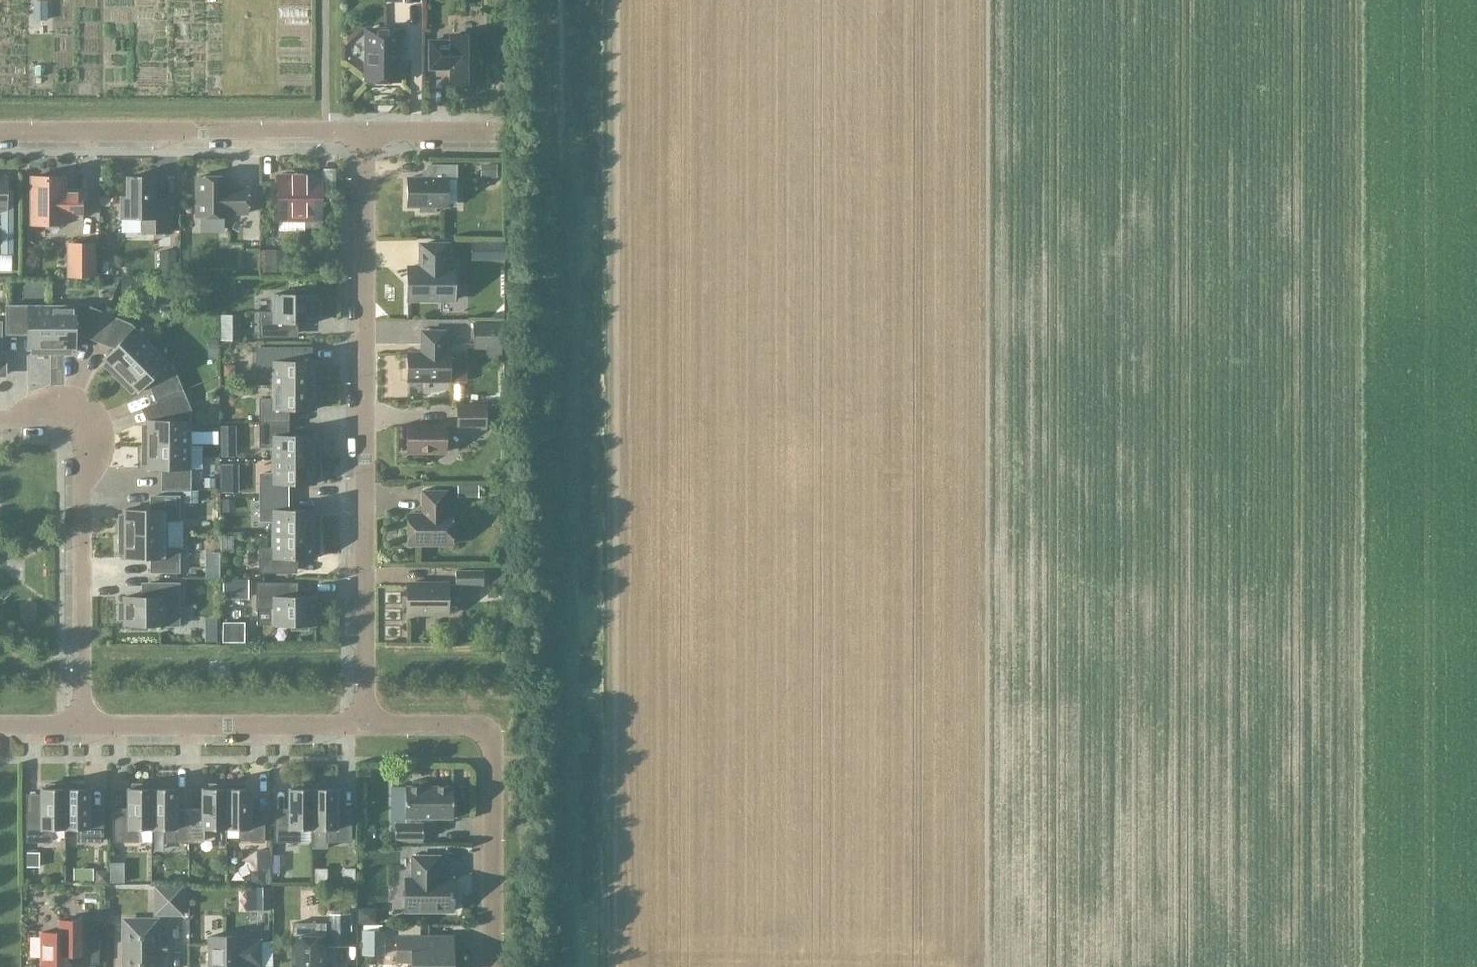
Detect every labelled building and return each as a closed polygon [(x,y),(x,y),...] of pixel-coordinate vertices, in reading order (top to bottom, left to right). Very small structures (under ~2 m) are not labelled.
[(364,54),(366,56),(366,81),(398,81),(398,52),(403,52),(403,30),(366,30),(366,44),(364,46),(364,54)] [(451,67),(451,81),(483,81),(483,77),(486,77),(486,67),(483,67),(483,35),(451,35),(451,41),(429,41),(429,68),(444,68),(444,67),(451,67)] [(456,165),(428,165),(428,178),(407,178),(407,206),(419,206),(419,212),(435,212),(435,206),(447,206),(447,178),(456,178),(456,165)] [(64,193),(64,176),(31,176),(31,224),(64,224),(64,216),(81,216),(81,190),(72,190),(72,193),(64,193)] [(279,176),(279,213),(319,213),(319,176),(279,176)] [(167,232),(167,198),(153,198),(153,177),(127,177),(127,196),(121,196),(121,217),(142,218),(142,232),(167,232)] [(227,190),(227,177),(196,177),(196,217),(227,217),(227,213),(247,213),(247,188),(233,188),(233,190),(227,190)] [(93,243),(68,243),(68,275),(93,275),(93,243)] [(447,244),(420,244),(420,267),(407,267),(407,299),(454,299),(454,267),(447,267),(447,244)] [(13,271),(13,254),(0,253),(0,271),(13,271)] [(260,312),(260,336),(287,336),(287,322),(315,322),(315,316),(319,316),(319,301),(315,301),(315,294),(307,294),(307,290),(292,290),(292,294),(272,294),(272,312),(260,312)] [(51,353),(51,306),(27,306),(27,307),(20,307),(20,306),(7,306),(7,304),(6,304),(6,334),(7,334),(7,333),(20,333),(20,331),(27,331),(27,349),(32,349),(32,353),(51,353)] [(105,314),(92,309),(75,309),(75,306),(51,306),(51,353),(70,353),(70,349),(75,349),(75,331),(83,331),(82,334),(95,339),(105,314)] [(129,332),(117,320),(105,314),(95,339),(107,344),(108,342),(114,347),(103,359),(106,361),(103,365),(117,379),(150,345),(133,328),(129,332)] [(501,323),(473,323),(473,344),(501,344),(501,323)] [(445,331),(421,331),(421,353),(407,353),(407,381),(449,381),(449,353),(445,353),(445,331)] [(181,390),(176,378),(164,366),(167,362),(150,345),(117,379),(130,392),(133,389),(136,392),(148,381),(154,387),(151,388),(156,401),(181,390)] [(315,366),(315,361),(291,361),(291,348),(257,348),(257,371),(272,371),(272,385),(319,385),(319,366),(315,366)] [(319,404),(319,385),(272,385),(272,399),(260,399),(260,422),(287,422),(287,409),(315,409),(315,404),(319,404)] [(186,420),(187,403),(181,390),(156,401),(161,413),(164,412),(164,420),(146,420),(146,425),(142,425),(142,444),(189,444),(189,420),(186,420)] [(485,407),(457,407),(457,427),(485,427),(485,407)] [(287,435),(287,422),(260,422),(260,445),(272,445),(272,459),(319,459),(319,440),(315,440),(315,435),(287,435)] [(445,425),(407,425),(407,452),(445,452),(445,425)] [(189,468),(189,444),(142,444),(142,464),(146,464),(146,468),(164,468),(164,475),(162,475),(162,488),(161,488),(161,489),(191,489),(191,488),(189,488),(189,475),(188,475),(188,468),(189,468)] [(319,479),(319,459),(272,459),(272,473),(260,473),(260,497),(287,497),(287,483),(315,483),(315,479),(319,479)] [(447,490),(421,490),(421,514),(407,514),(407,543),(451,543),(451,514),(447,514),(447,490)] [(119,534),(166,534),(166,520),(178,520),(178,496),(151,496),(151,510),(123,510),(123,515),(119,514),(119,534)] [(287,510),(287,497),(260,497),(260,520),(272,520),(272,534),(319,534),(319,515),(315,515),(315,510),(287,510)] [(178,548),(166,548),(166,534),(119,534),(119,553),(123,553),(123,558),(151,558),(151,571),(178,571),(178,548)] [(319,553),(319,534),(272,534),(272,548),(260,548),(260,571),(291,571),(291,558),(315,558),(315,553),(319,553)] [(455,584),(447,584),(447,583),(407,583),(407,612),(447,612),(447,597),(461,597),(461,584),(483,584),(483,570),(455,570),(455,584)] [(146,625),(178,624),(178,583),(146,583),(146,597),(123,597),(123,603),(119,603),(119,618),(123,618),(123,625),(131,625),(131,629),(146,629),(146,625)] [(315,596),(287,596),(287,583),(257,583),(257,606),(272,606),(272,624),(292,624),(292,628),(307,628),(307,624),(315,624),(315,618),(319,618),(319,603),(315,603),(315,596)] [(452,818),(452,786),(426,786),(426,780),(412,780),(412,786),(404,786),(404,818),(405,818),(405,822),(394,822),(394,838),(422,838),(422,822),(420,822),(420,818),(452,818)] [(64,828),(64,784),(45,784),(45,788),(40,788),(40,813),(27,813),(27,840),(50,840),(50,828),(64,828)] [(101,840),(101,813),(88,813),(88,788),(83,788),(83,784),(64,784),(64,828),(78,828),(78,840),(101,840)] [(151,828),(151,784),(132,784),(132,788),(127,788),(127,813),(113,813),(113,840),(137,840),(137,828),(151,828)] [(188,840),(188,813),(175,813),(175,788),(170,788),(170,784),(151,784),(151,828),(165,828),(165,840),(188,840)] [(225,828),(225,784),(206,784),(206,788),(201,788),(201,813),(188,813),(188,840),(202,840),(202,828),(225,828)] [(239,840),(263,840),(263,813),(249,813),(249,788),(244,788),(245,784),(225,784),(225,828),(239,828),(239,840)] [(312,828),(312,784),(293,784),(293,788),(288,788),(288,813),(275,813),(275,840),(298,840),(298,828),(312,828)] [(349,840),(349,813),(336,813),(336,788),(331,788),(331,784),(312,784),(312,828),(326,828),(326,840),(349,840)] [(405,910),(452,910),(452,878),(436,878),(436,870),(438,870),(438,856),(412,856),(412,878),(405,878),(405,910)] [(155,886),(155,913),(182,914),(182,886),(155,886)] [(328,913),(328,945),(350,946),(350,913),(328,913)] [(98,955),(98,920),(58,920),(58,932),(40,932),(40,966),(70,966),(70,955),(98,955)] [(156,939),(156,920),(124,920),(124,966),(156,966),(156,939)] [(292,966),(325,966),(325,936),(325,922),(292,922),(292,936),(292,966)] [(382,930),(362,930),(362,954),(382,954),(382,930)] [(241,966),(260,966),(260,939),(241,939),(241,936),(208,936),(208,966),(241,966)] [(452,936),(396,936),(396,961),(411,961),(411,966),(452,966),(452,936)]
